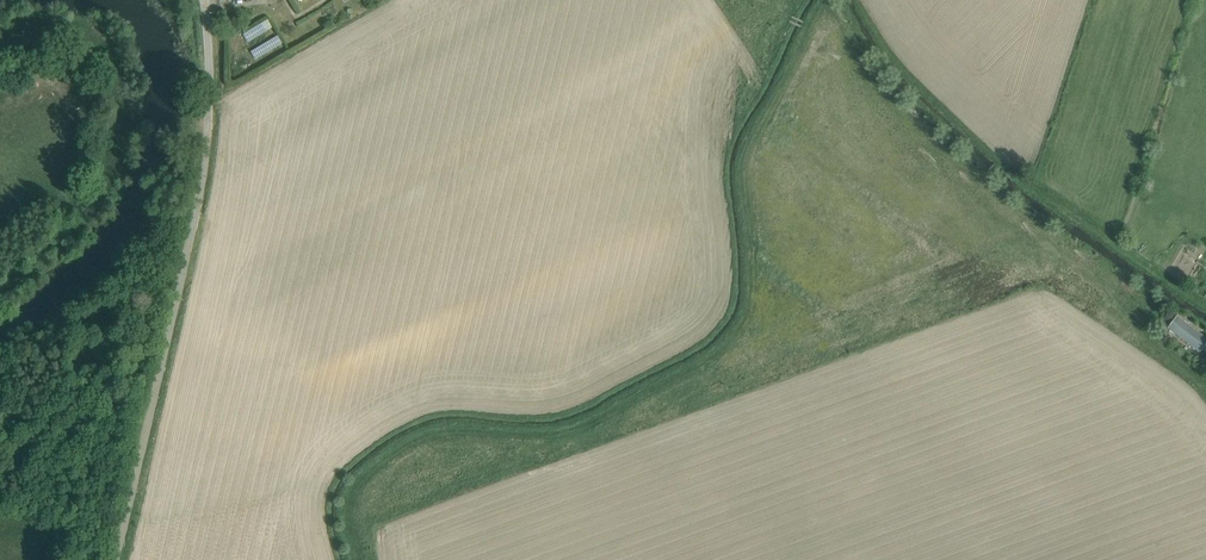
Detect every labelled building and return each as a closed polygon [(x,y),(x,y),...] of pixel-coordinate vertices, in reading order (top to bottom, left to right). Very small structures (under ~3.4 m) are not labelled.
[(1178,316),(1178,317),(1175,315),(1169,324),(1171,326),(1169,328),(1200,352),(1205,343),(1205,337),(1178,316)]
